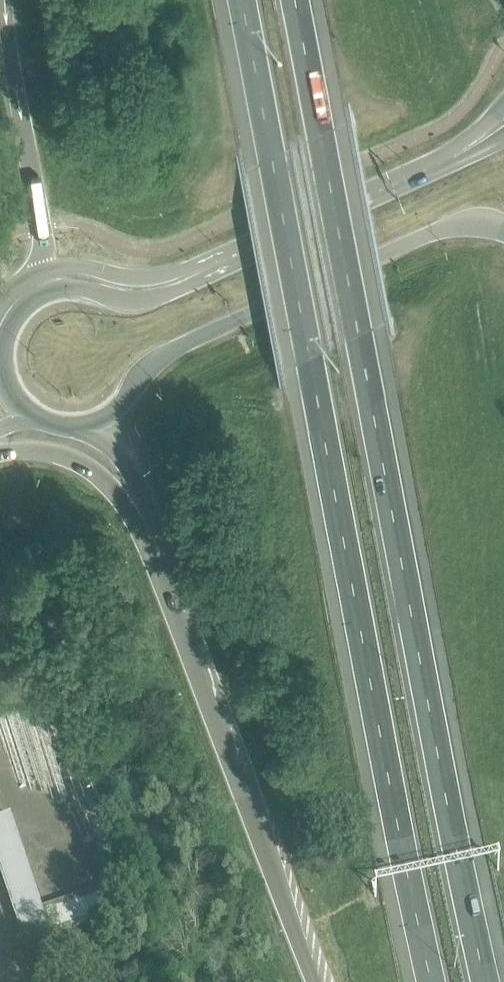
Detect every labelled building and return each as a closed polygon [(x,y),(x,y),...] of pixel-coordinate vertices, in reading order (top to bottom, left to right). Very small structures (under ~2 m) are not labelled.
[(48,939),(121,916),(112,887),(39,910),(9,817),(0,820),(0,876),(23,947),(48,939)]
